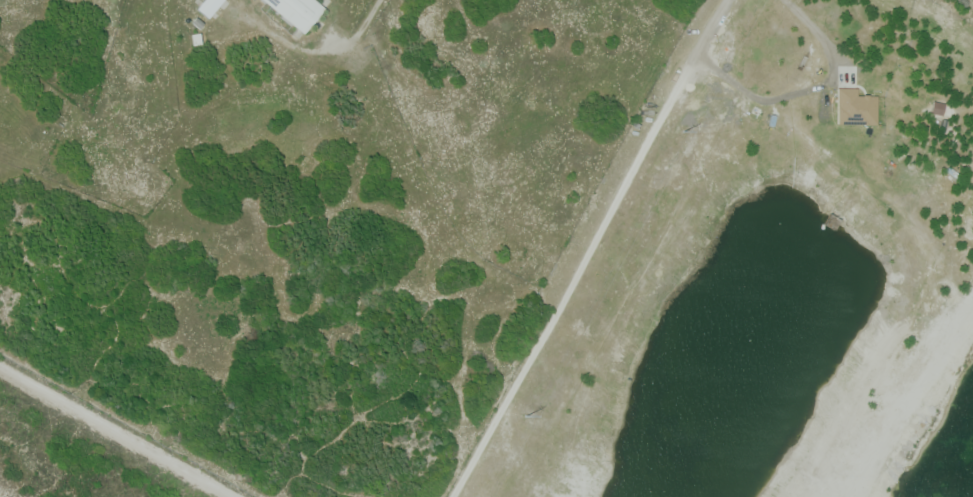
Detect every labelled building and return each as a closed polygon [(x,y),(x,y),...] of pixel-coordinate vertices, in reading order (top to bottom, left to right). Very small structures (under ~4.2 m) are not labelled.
[(198,9),(205,0),(224,0),(209,18),(198,9)] [(303,36),(261,0),(317,0),(326,8),(303,36)] [(876,124),(877,95),(856,95),(857,88),(837,88),(836,124),(876,124)]
